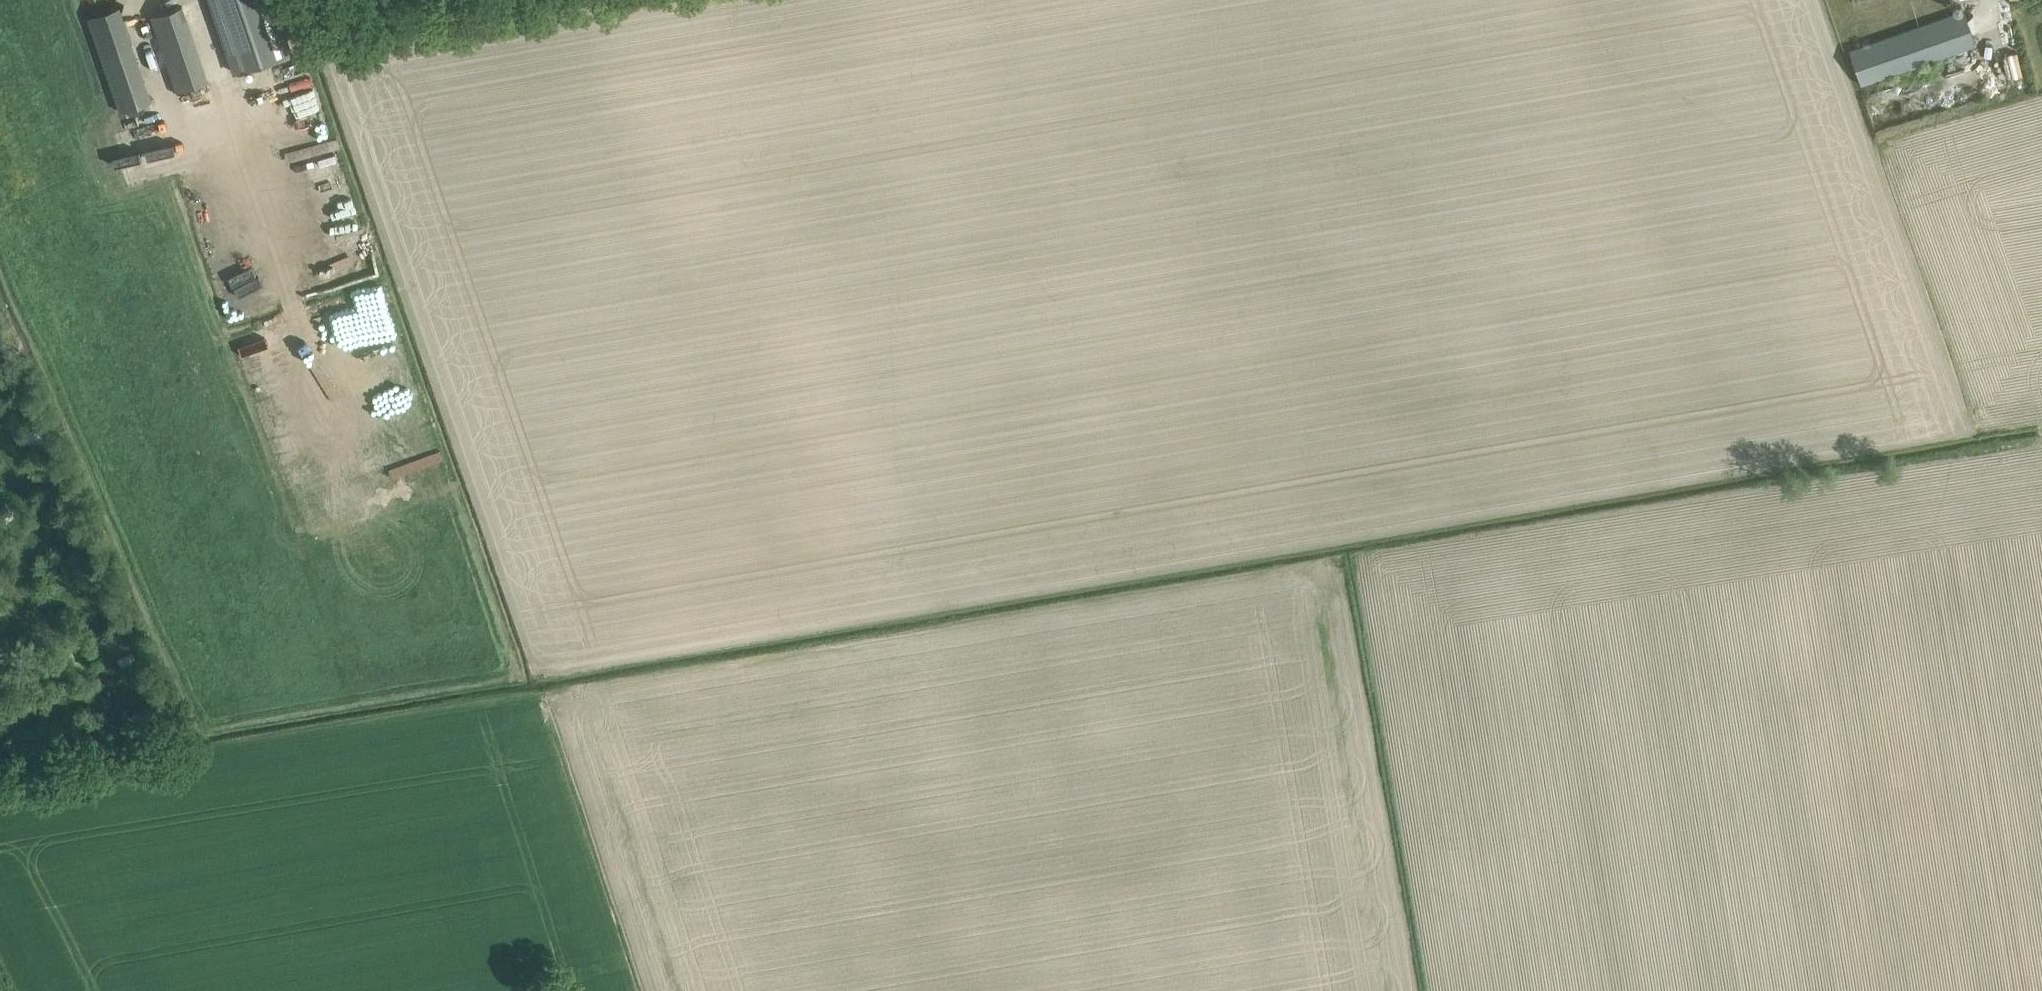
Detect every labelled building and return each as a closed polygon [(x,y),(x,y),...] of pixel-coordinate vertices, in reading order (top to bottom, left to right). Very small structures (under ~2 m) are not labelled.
[(292,53),(273,0),(210,0),(235,72),(292,53)] [(121,111),(152,101),(119,6),(89,16),(121,111)] [(182,6),(152,16),(177,92),(208,81),(182,6)] [(1849,50),(1861,84),(1976,44),(1964,10),(1849,50)] [(134,167),(182,145),(171,123),(123,145),(134,167)]
